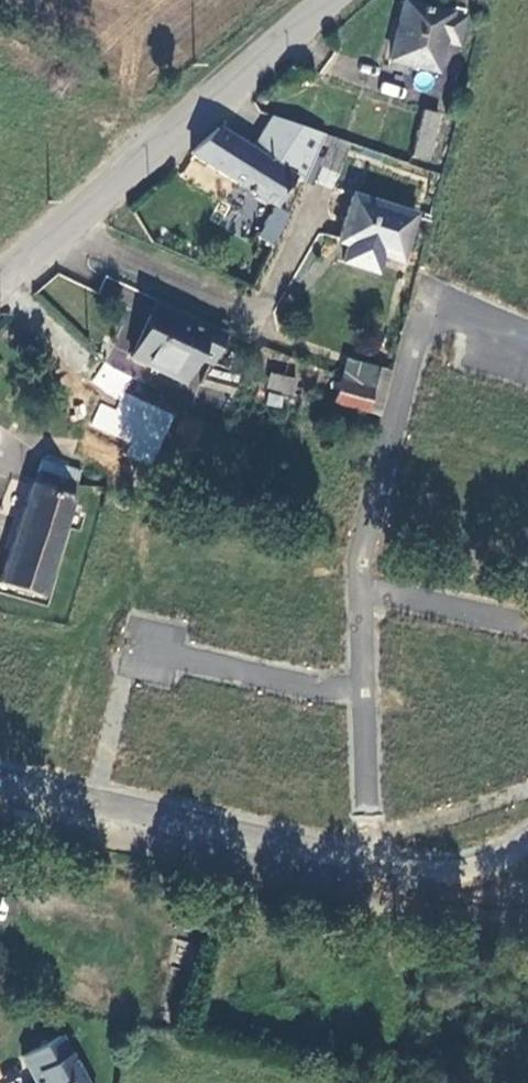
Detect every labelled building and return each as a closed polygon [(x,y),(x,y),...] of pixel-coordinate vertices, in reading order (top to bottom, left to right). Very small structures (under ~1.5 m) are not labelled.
[(456,68),(464,40),(403,22),(386,77),(407,83),(406,86),(437,96),(446,65),(456,68)] [(427,179),(442,131),(424,125),(409,173),(427,179)] [(256,167),(221,145),(192,169),(282,226),(301,196),(294,191),(302,175),(316,181),(329,155),(314,149),(274,133),(256,167)] [(412,237),(353,216),(344,241),(351,243),(343,266),(396,283),(412,237)] [(191,330),(162,316),(155,332),(184,345),(191,330)] [(218,372),(229,347),(191,330),(184,345),(155,332),(136,376),(186,400),(203,365),(218,372)] [(124,454),(152,466),(175,414),(123,392),(131,374),(102,361),(89,390),(103,396),(90,426),(129,443),(124,454)] [(292,396),(297,379),(271,371),(266,388),(292,396)] [(237,407),(207,399),(204,405),(234,415),(237,407)] [(370,411),(333,400),(328,419),(365,429),(370,411)] [(72,515),(82,485),(42,473),(32,502),(72,515)] [(40,615),(72,515),(32,502),(30,501),(0,598),(0,601),(40,615)] [(18,1066),(27,1082),(78,1082),(58,1045),(18,1066)]
